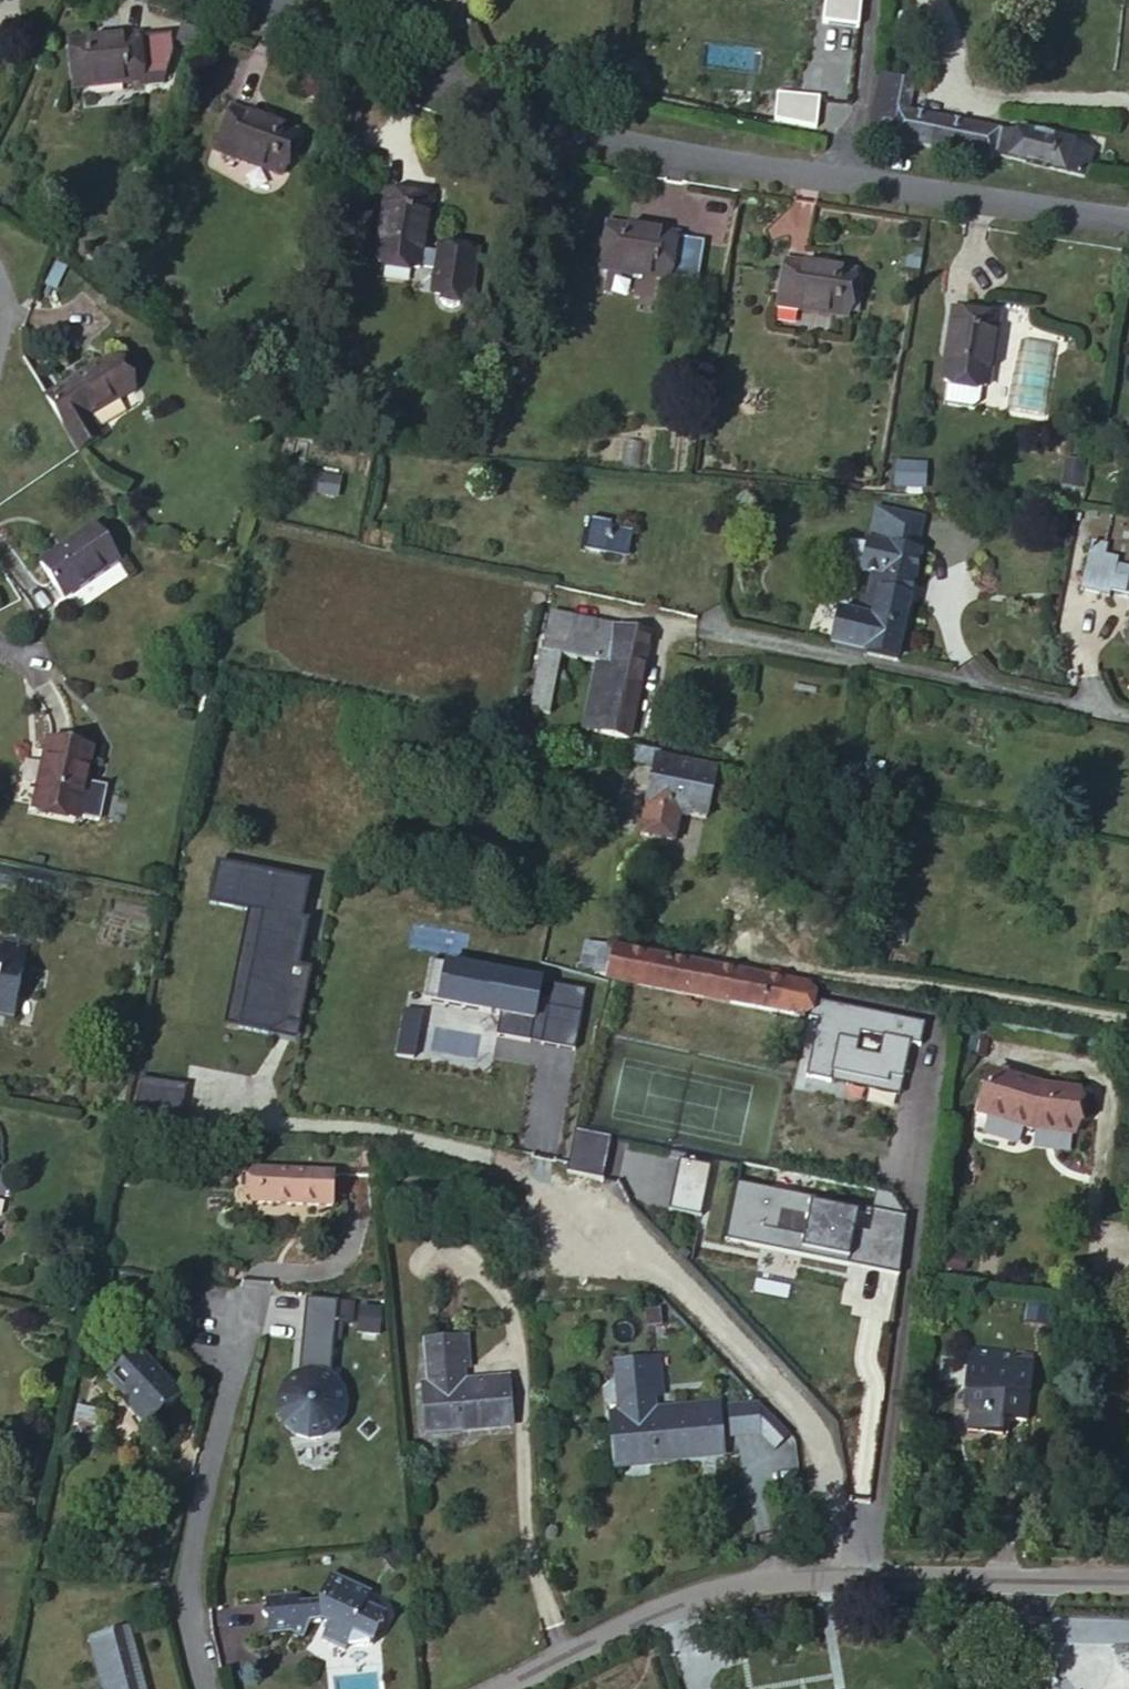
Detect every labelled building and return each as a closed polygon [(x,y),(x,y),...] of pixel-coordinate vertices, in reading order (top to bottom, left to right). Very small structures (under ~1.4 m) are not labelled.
[(822,26),(859,30),(862,0),(825,0),(822,26)] [(170,22),(69,37),(75,76),(145,66),(146,72),(166,69),(173,39),(170,22)] [(854,108),(881,116),(888,78),(852,68),(846,100),(854,108)] [(318,106),(327,88),(304,75),(294,93),(318,106)] [(775,126),(815,130),(818,103),(778,98),(775,126)] [(266,166),(282,124),(221,101),(204,140),(266,166)] [(988,171),(1065,196),(1072,163),(993,141),(992,147),(881,116),(854,108),(847,140),(986,175),(988,171)] [(395,197),(373,269),(416,279),(416,278),(435,284),(428,307),(433,308),(433,310),(433,311),(432,313),(433,314),(433,315),(434,316),(434,317),(436,319),(438,321),(440,321),(440,322),(441,322),(441,323),(445,323),(446,322),(447,322),(449,321),(450,321),(451,320),(452,319),(452,318),(453,317),(454,317),(454,316),(454,315),(460,316),(472,273),(441,264),(439,269),(420,263),(437,208),(395,197)] [(709,222),(704,257),(715,259),(721,224),(709,222)] [(600,246),(593,284),(663,295),(668,254),(600,246)] [(547,271),(533,266),(529,280),(542,284),(547,271)] [(851,287),(781,276),(775,315),(803,321),(800,328),(844,335),(851,287)] [(993,326),(953,318),(940,390),(981,397),(993,326)] [(102,355),(40,391),(72,451),(95,438),(82,416),(123,391),(102,355)] [(925,487),(927,459),(894,457),(893,485),(925,487)] [(298,495),(341,496),(341,476),(298,475),(298,495)] [(87,512),(41,552),(64,580),(108,541),(87,512)] [(866,661),(898,667),(913,607),(908,605),(920,559),(928,527),(883,515),(875,548),(873,547),(865,576),(874,578),(868,600),(865,600),(859,623),(840,618),(831,646),(868,656),(866,661)] [(613,523),(591,519),(584,550),(607,555),(612,528),(613,523)] [(628,559),(634,532),(612,528),(607,555),(628,559)] [(1123,572),(1125,558),(1090,551),(1082,589),(1115,597),(1117,590),(1128,593),(1128,574),(1123,572)] [(920,559),(908,605),(913,607),(925,561),(920,559)] [(561,673),(598,680),(603,660),(629,665),(626,683),(642,686),(648,654),(547,632),(529,733),(550,737),(561,673)] [(603,660),(598,680),(588,736),(630,744),(642,686),(626,683),(629,665),(603,660)] [(71,804),(83,748),(38,740),(27,795),(71,804)] [(665,765),(626,761),(622,781),(653,785),(641,852),(675,857),(681,830),(705,831),(714,783),(662,774),(665,765)] [(221,862),(211,906),(250,914),(227,1024),(297,1039),(312,967),(300,965),(309,921),(302,919),(310,880),(221,862)] [(21,1009),(35,942),(0,936),(0,1005),(21,1009)] [(789,991),(596,960),(590,990),(622,996),(731,1018),(783,1026),(789,991)] [(585,988),(431,962),(424,1002),(499,1015),(496,1037),(575,1050),(585,988)] [(814,995),(789,991),(783,1026),(731,1018),(727,1038),(805,1050),(814,995)] [(875,1040),(880,1011),(841,1006),(835,1035),(875,1040)] [(995,1075),(980,1113),(1032,1130),(1081,1135),(1086,1094),(1041,1088),(995,1075)] [(671,1203),(699,1209),(709,1161),(681,1155),(671,1203)] [(245,1194),(254,1195),(257,1160),(247,1159),(245,1194)] [(257,1160),(254,1195),(328,1198),(332,1163),(257,1160)] [(908,1215),(739,1184),(728,1243),(898,1274),(908,1215)] [(935,1253),(933,1268),(960,1273),(963,1257),(935,1253)] [(298,1278),(295,1317),(327,1319),(330,1280),(298,1278)] [(407,1353),(411,1402),(494,1393),(489,1346),(444,1350),(443,1333),(451,1331),(446,1305),(406,1307),(411,1352),(407,1353)] [(327,1319),(295,1317),(293,1354),(289,1355),(278,1366),(273,1378),(273,1393),(279,1406),(290,1415),(304,1419),(318,1417),(330,1409),(338,1398),(341,1384),(337,1370),(328,1358),(325,1357),(327,1319)] [(126,1330),(90,1360),(115,1397),(121,1392),(132,1412),(166,1386),(126,1330)] [(959,1400),(956,1425),(993,1429),(996,1415),(1017,1420),(1027,1356),(1007,1355),(1009,1350),(961,1342),(955,1384),(985,1390),(980,1404),(959,1400)] [(669,1369),(628,1373),(633,1424),(622,1425),(627,1473),(735,1462),(730,1414),(661,1422),(659,1406),(673,1405),(669,1369)] [(768,1440),(782,1427),(771,1415),(741,1418),(743,1445),(770,1442),(768,1440)] [(794,1441),(782,1427),(768,1440),(770,1442),(780,1454),(794,1441)] [(794,1441),(780,1454),(784,1457),(798,1445),(794,1441)] [(299,1578),(259,1585),(264,1627),(280,1632),(288,1621),(299,1618),(304,1621),(297,1637),(315,1654),(319,1647),(356,1643),(377,1613),(357,1598),(368,1583),(333,1563),(316,1585),(300,1588),(299,1578)] [(113,1688),(150,1688),(119,1600),(87,1609),(113,1688)]
